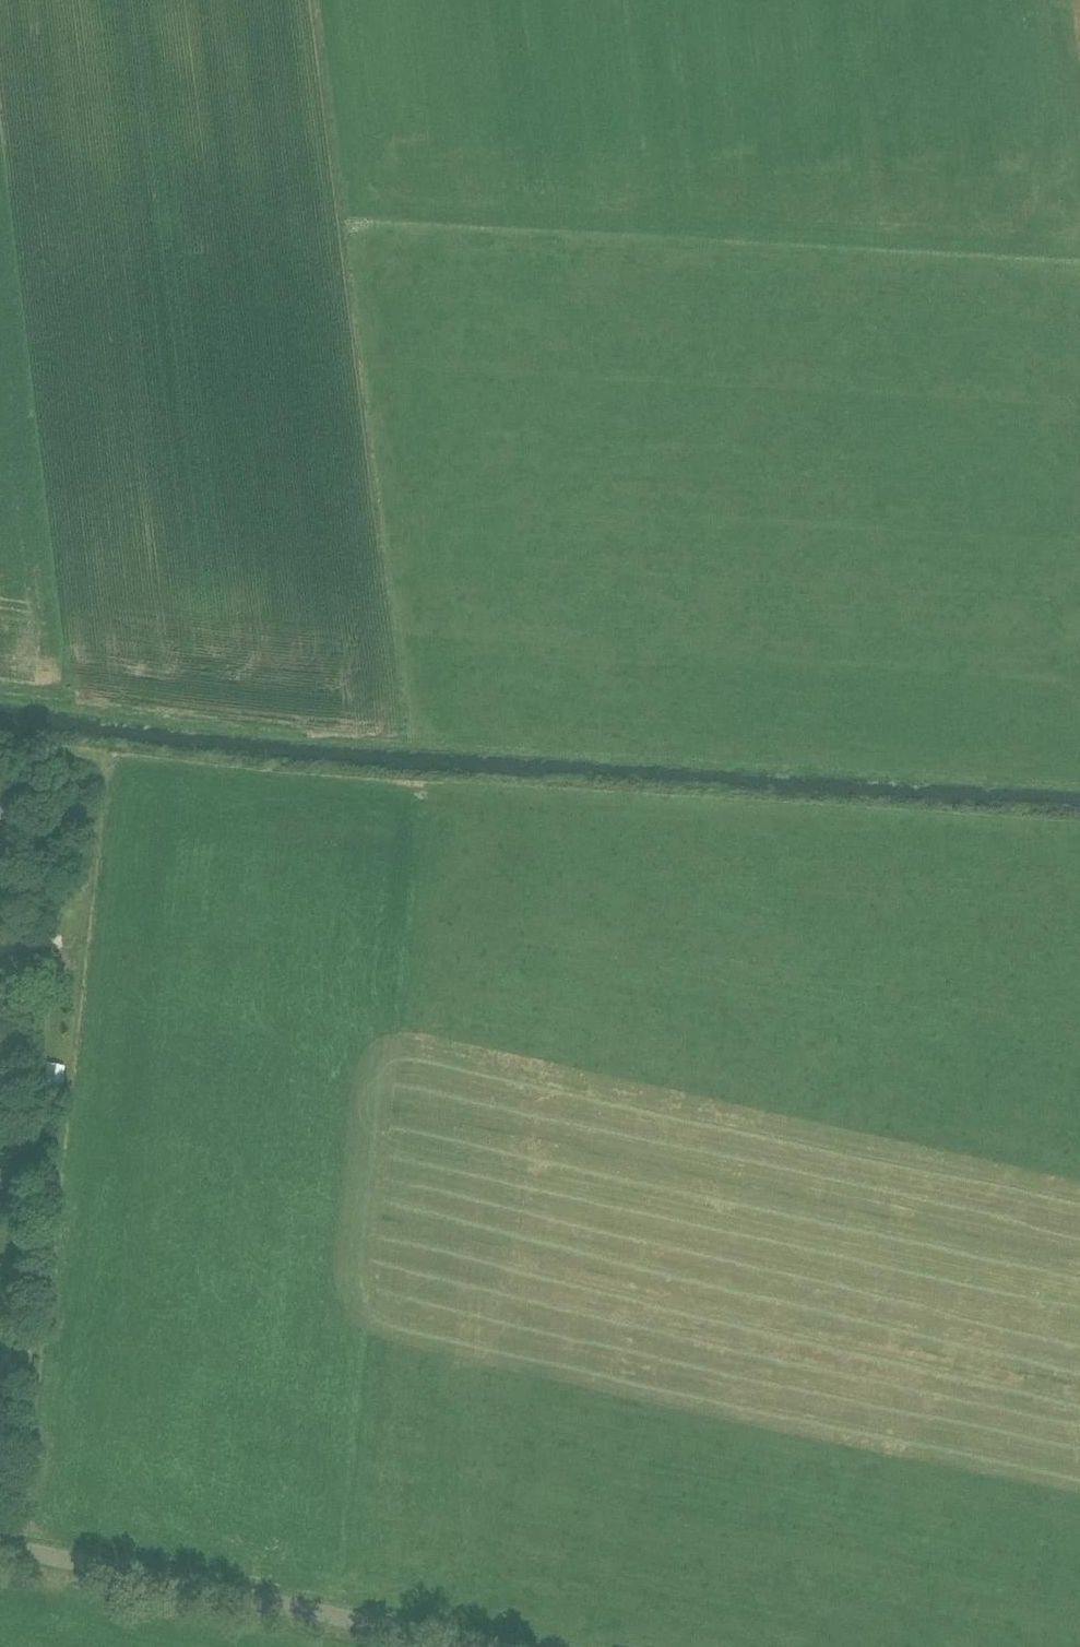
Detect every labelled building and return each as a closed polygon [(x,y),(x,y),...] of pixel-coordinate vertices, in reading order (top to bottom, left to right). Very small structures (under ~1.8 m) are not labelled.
[(2,838),(14,838),(14,818),(3,818),(2,838)]
